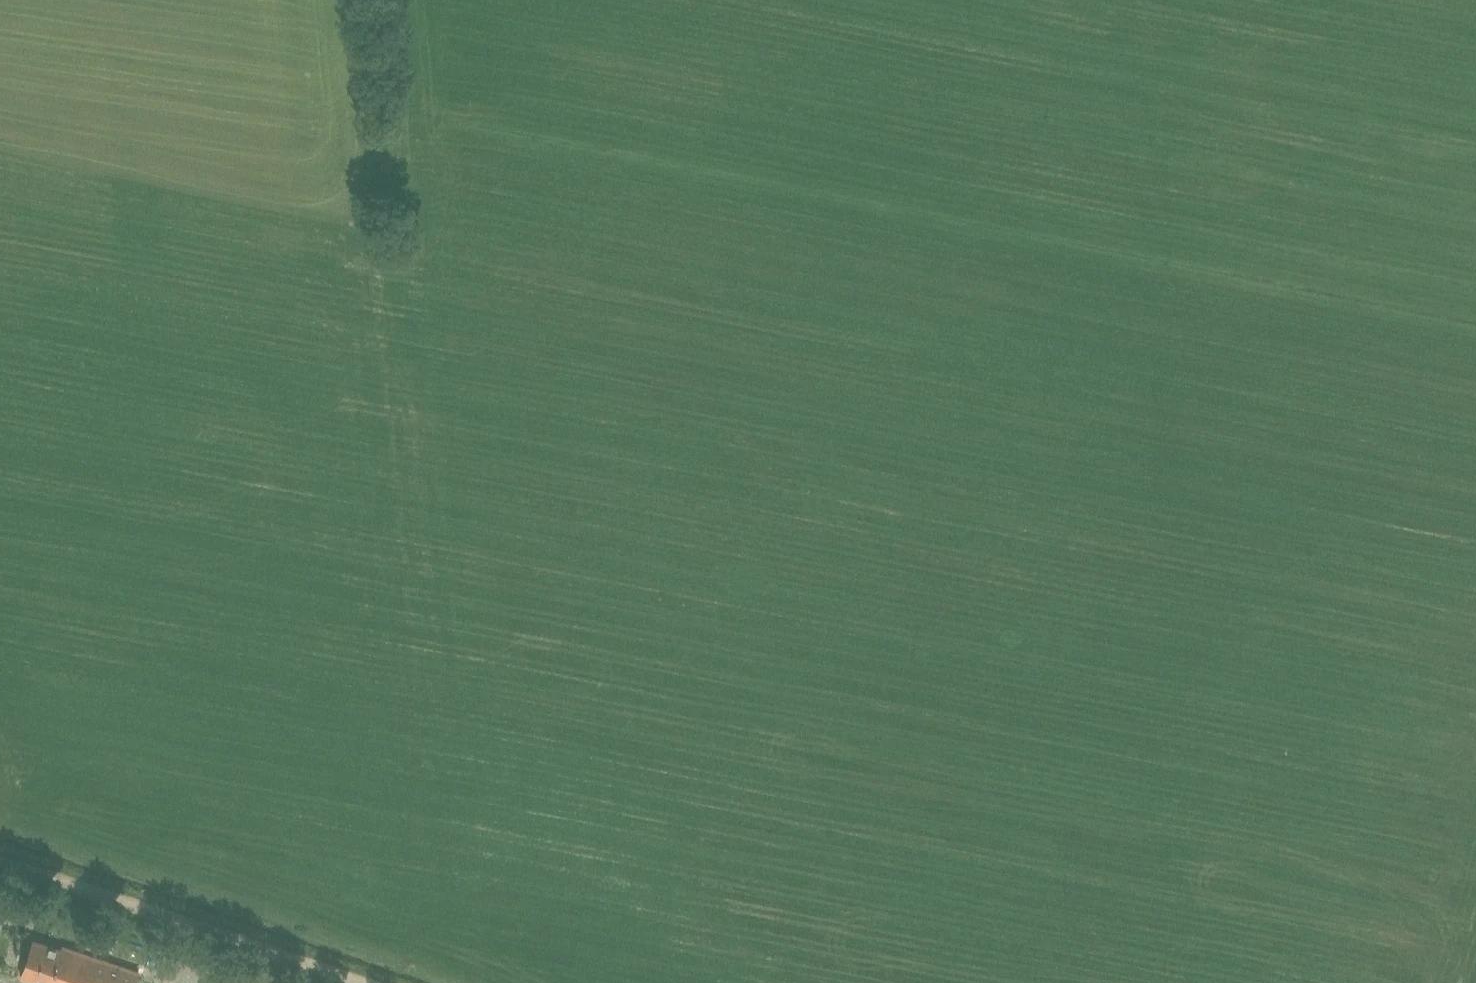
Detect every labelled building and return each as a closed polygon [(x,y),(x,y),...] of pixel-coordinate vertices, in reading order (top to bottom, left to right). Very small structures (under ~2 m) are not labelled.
[(65,946),(64,950),(34,939),(21,977),(40,982),(135,982),(139,971),(65,946)]
